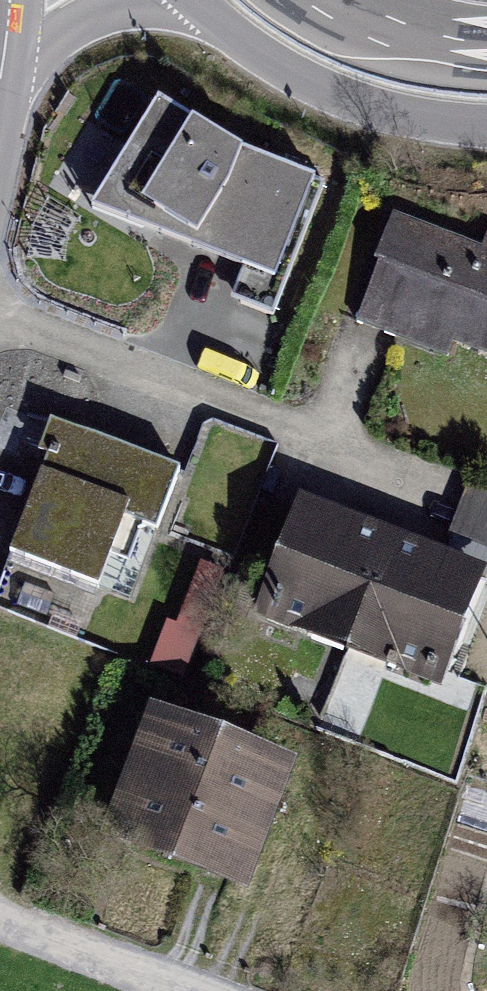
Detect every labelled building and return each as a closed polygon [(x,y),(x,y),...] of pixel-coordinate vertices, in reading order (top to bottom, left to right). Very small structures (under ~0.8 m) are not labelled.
[(239,150),(158,100),(106,183),(195,238),(256,262),(240,302),(273,316),(324,183),(239,150)] [(425,228),(412,262),(384,251),(357,322),(394,336),(402,316),(486,349),(486,252),(425,228)] [(178,470),(58,424),(8,553),(128,599),(178,470)] [(486,551),(486,488),(468,482),(449,539),(486,551)] [(315,619),(350,632),(387,541),(306,510),(267,611),(311,628),(315,619)] [(473,574),(387,541),(350,632),(392,648),(388,659),(433,676),(473,574)] [(153,663),(176,672),(189,642),(178,638),(175,645),(162,640),(153,663)] [(277,771),(158,727),(134,792),(148,797),(134,834),(239,872),(277,771)]
